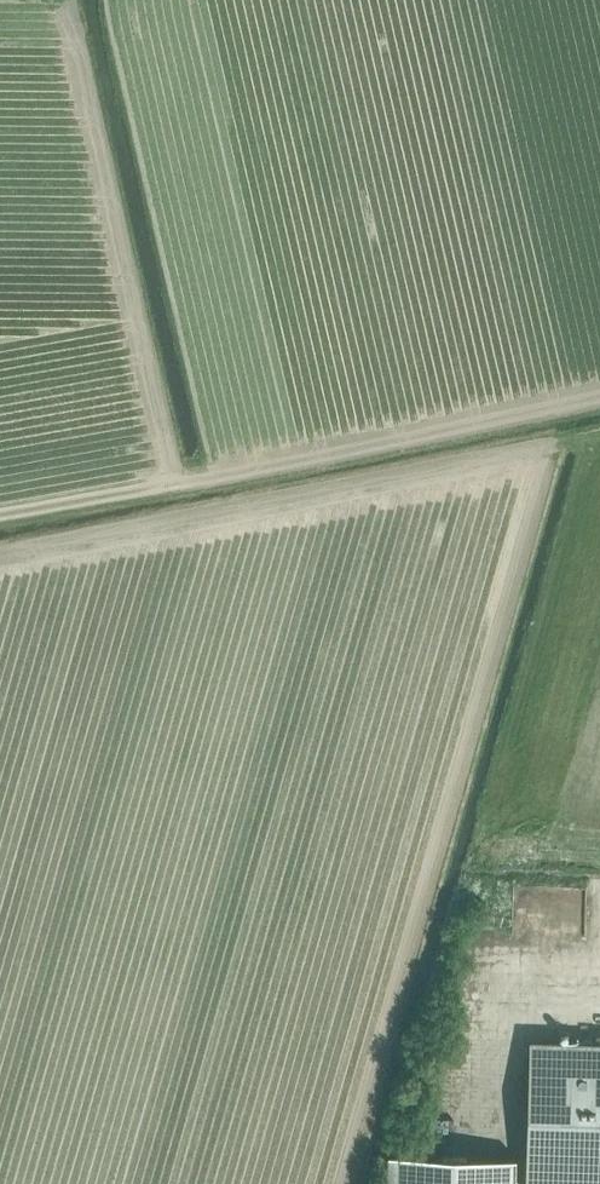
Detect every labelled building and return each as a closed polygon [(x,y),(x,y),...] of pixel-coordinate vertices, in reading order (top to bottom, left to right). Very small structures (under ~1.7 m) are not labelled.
[(528,1183),(599,1183),(599,1048),(533,1045),(528,1183)] [(519,1160),(398,1155),(397,1183),(518,1183),(519,1160)]
